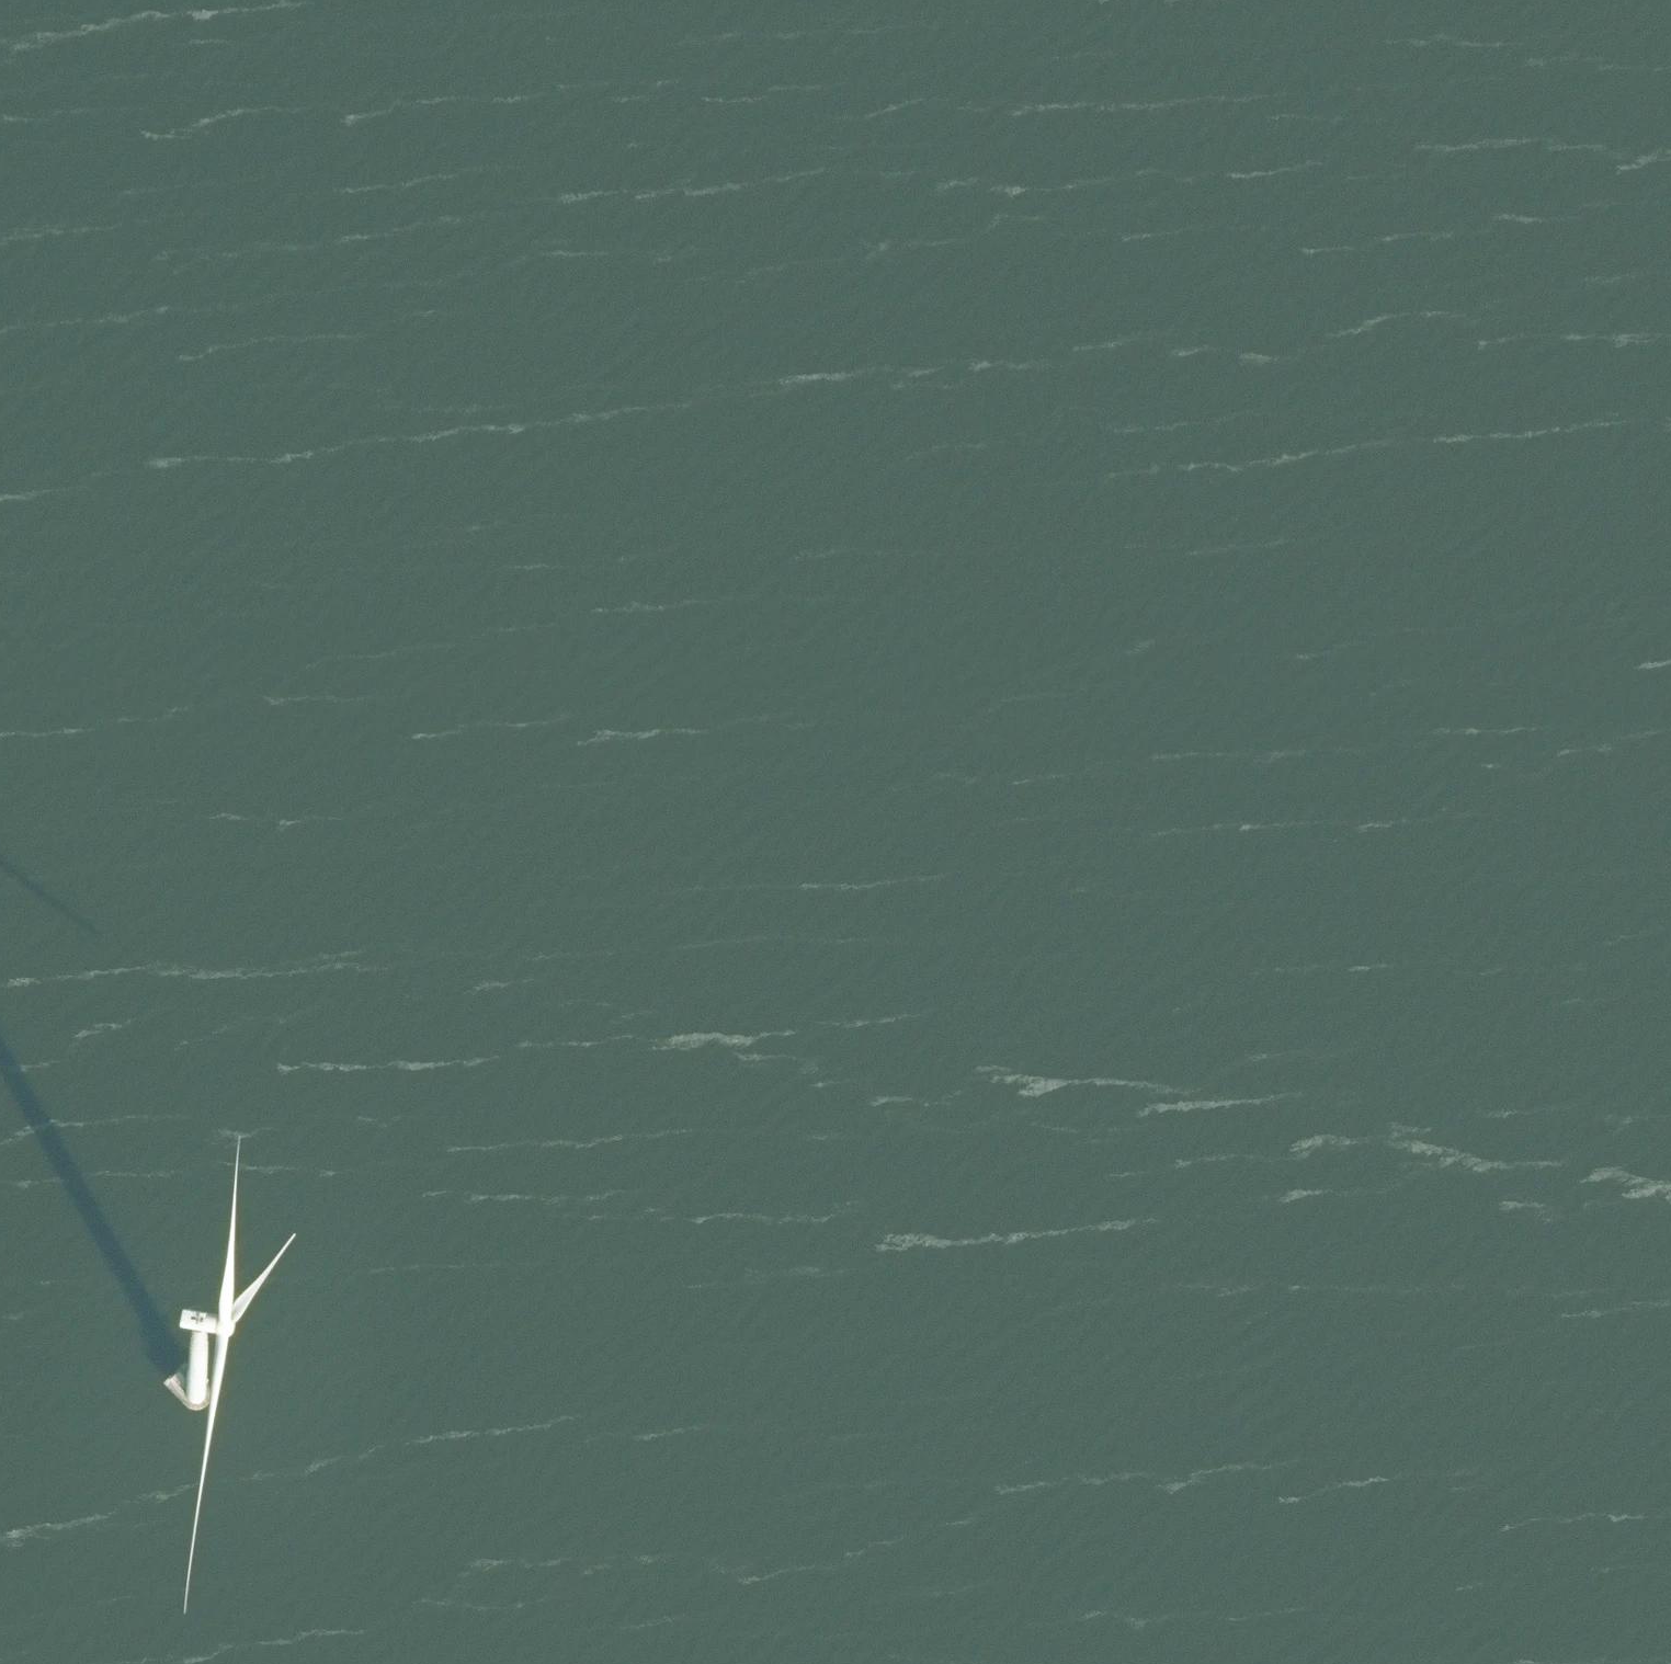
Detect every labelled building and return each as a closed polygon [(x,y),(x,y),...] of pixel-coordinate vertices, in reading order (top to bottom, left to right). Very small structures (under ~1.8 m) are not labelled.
[(187,1395),(186,1399),(187,1402),(189,1406),(193,1408),(197,1409),(200,1408),(203,1406),(205,1403),(206,1399),(205,1395),(203,1392),(200,1390),(197,1389),(193,1390),(189,1392),(187,1395)]
